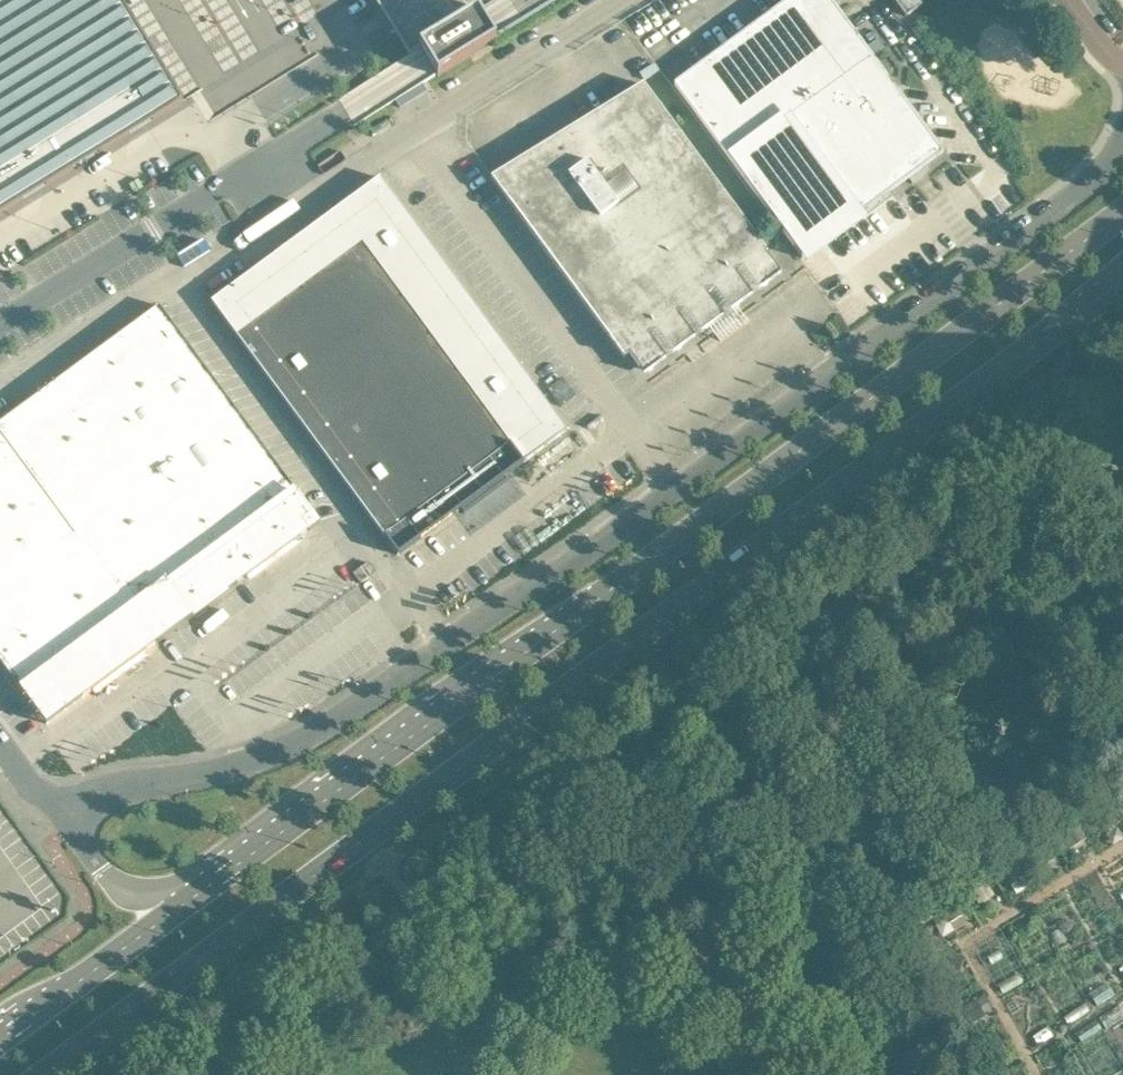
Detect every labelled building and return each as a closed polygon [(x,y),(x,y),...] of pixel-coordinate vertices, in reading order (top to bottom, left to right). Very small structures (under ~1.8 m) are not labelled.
[(121,0),(0,0),(0,213),(77,166),(84,161),(183,101),(182,100),(121,0)] [(395,34),(409,56),(421,49),(436,73),(437,74),(438,76),(493,42),(494,41),(496,40),(561,0),(374,0),(395,34)] [(875,61),(830,0),(788,0),(674,84),(802,258),(812,250),(808,245),(817,242),(825,235),(849,213),(854,219),(938,157),(939,147),(875,61)] [(906,16),(922,4),(919,0),(894,0),(906,16)] [(492,177),(614,343),(624,357),(629,354),(644,374),(666,358),(651,338),(658,332),(673,353),(694,337),(679,316),(686,311),(701,332),(723,316),(719,310),(726,305),(730,310),(752,295),(736,274),(744,269),(759,289),(780,273),(765,253),(767,252),(643,84),(492,177)] [(254,270),(211,302),(398,555),(415,543),(461,509),(464,513),(465,512),(462,508),(502,478),(506,482),(507,481),(504,477),(567,430),(380,177),(297,238),(254,270)] [(159,306),(0,423),(0,452),(146,650),(176,629),(262,565),(319,523),(159,306)] [(0,452),(0,660),(47,723),(146,650),(0,452)] [(356,571),(353,573),(360,583),(363,581),(376,572),(368,562),(356,571)] [(382,909),(372,917),(382,930),(392,923),(382,909)]
